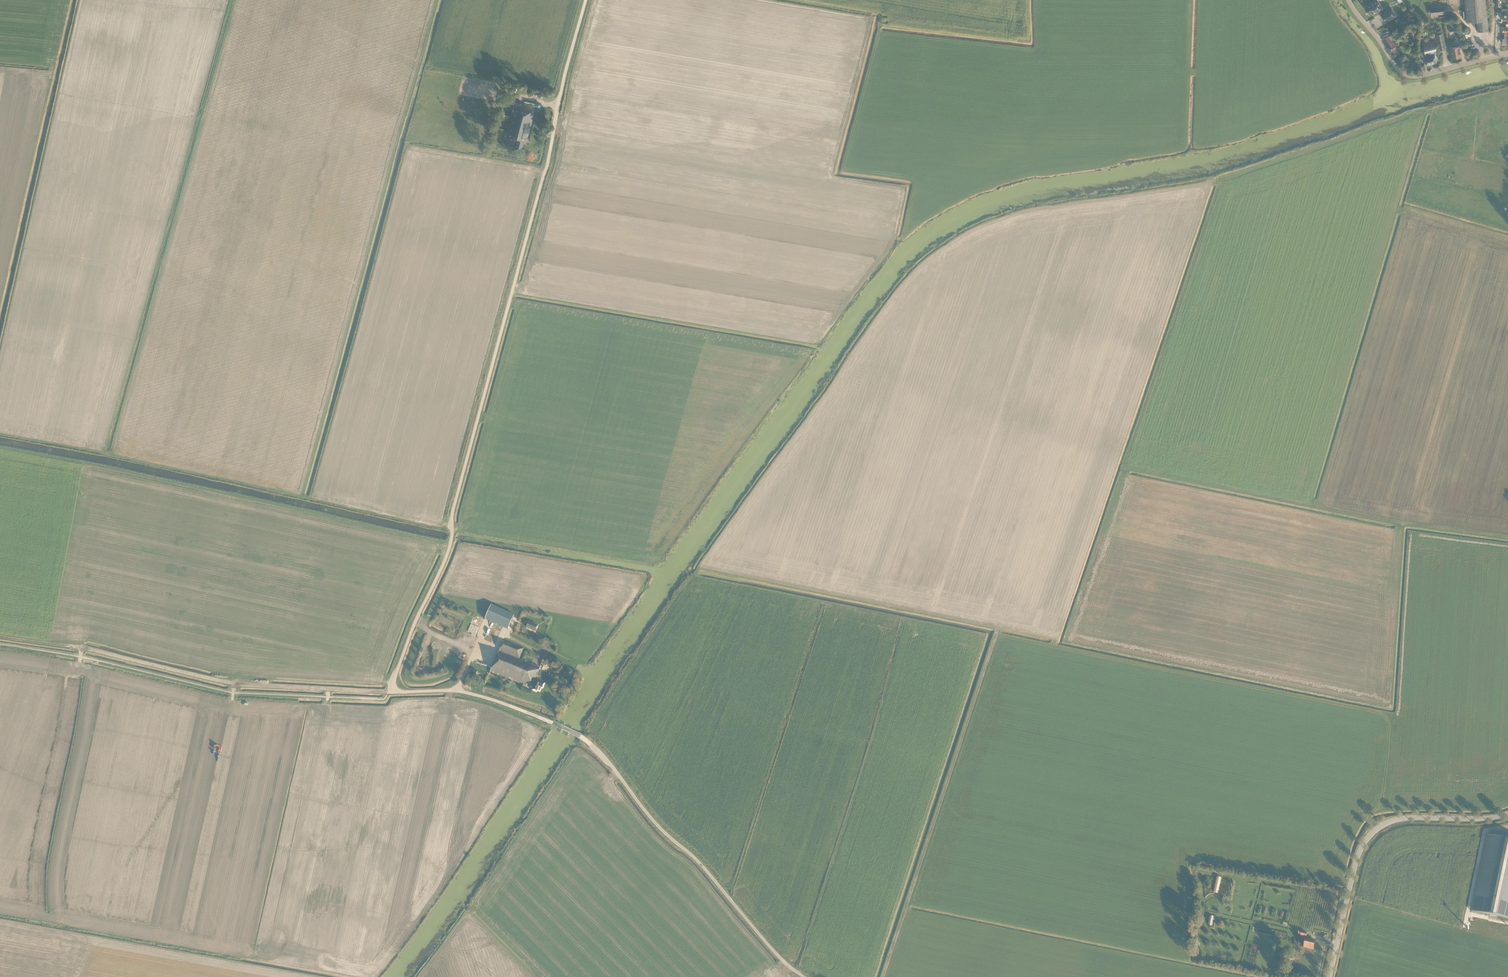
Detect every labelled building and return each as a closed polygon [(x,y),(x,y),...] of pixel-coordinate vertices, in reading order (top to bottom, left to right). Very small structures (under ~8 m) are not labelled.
[(1368,4),(1365,6),(1369,13),(1372,11),(1373,13),(1380,9),(1383,12),(1381,14),(1385,21),(1396,14),(1392,7),(1385,11),(1379,0),(1374,0),(1368,4)] [(1477,19),(1478,30),(1489,29),(1486,0),(1465,0),(1467,20),(1477,19)] [(1445,5),(1431,6),(1431,14),(1446,13),(1445,5)] [(1440,49),(1446,47),(1443,32),(1437,33),(1440,49)] [(1399,49),(1393,39),(1394,38),(1391,34),(1390,35),(1389,33),(1383,36),(1389,46),(1388,46),(1394,56),(1399,53),(1398,50),(1399,49)] [(1437,49),(1435,39),(1423,42),(1426,54),(1424,55),(1426,64),(1438,61),(1435,52),(1432,53),(1432,50),(1437,49)] [(1453,57),(1462,55),(1459,45),(1457,45),(1457,43),(1452,44),(1453,46),(1450,47),(1453,57)] [(515,105),(515,106),(507,137),(517,140),(515,147),(522,149),(525,137),(528,137),(535,110),(515,105)] [(491,606),(485,620),(508,630),(514,616),(491,606)] [(529,622),(526,628),(535,632),(538,626),(529,622)] [(543,689),(545,684),(535,679),(540,668),(519,660),(523,648),(504,640),(490,672),(527,686),(528,684),(531,685),(530,687),(533,689),(532,690),(537,692),(537,691),(540,692),(542,688),(543,689)] [(1488,835),(1472,911),(1507,919),(1507,839),(1488,835)] [(1301,932),(1300,937),(1299,944),(1304,945),(1304,947),(1314,950),(1316,941),(1312,940),(1312,939),(1309,938),(1308,940),(1306,939),(1306,937),(1307,933),(1301,932)]
